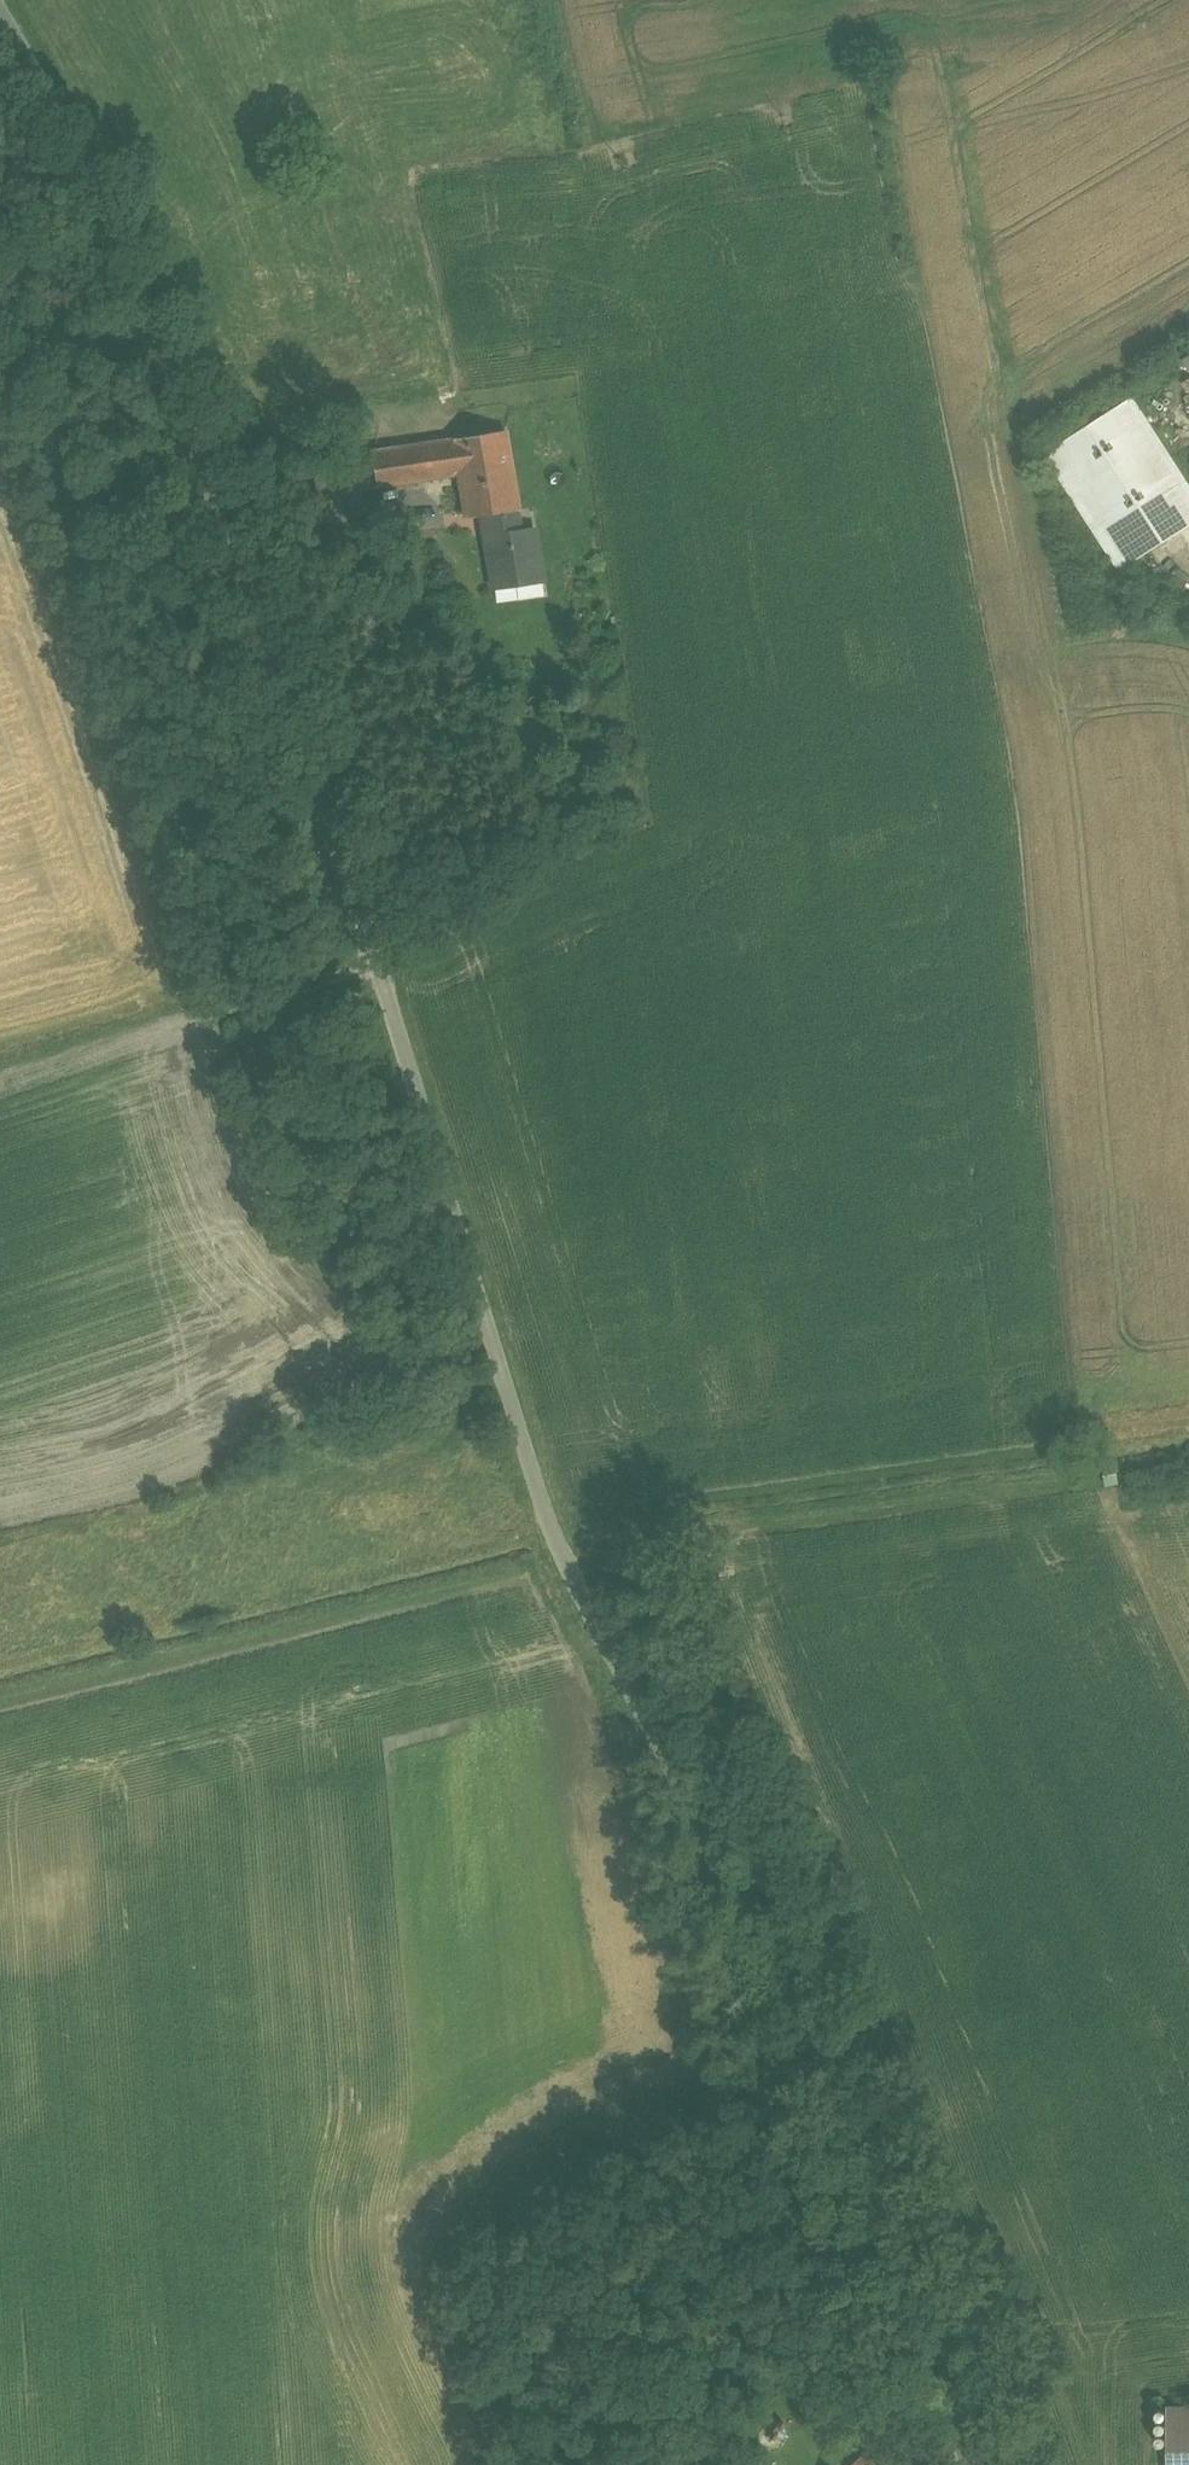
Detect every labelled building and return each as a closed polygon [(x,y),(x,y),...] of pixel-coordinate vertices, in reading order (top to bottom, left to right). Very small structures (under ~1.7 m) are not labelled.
[(1085,428),(1047,453),(1116,562),(1154,537),(1185,518),(1188,515),(1188,485),(1133,398),(1085,428)] [(504,430),(370,450),(371,457),(377,488),(460,475),(510,467),(504,430)] [(371,457),(312,466),(318,497),(377,488),(371,457)] [(510,467),(460,475),(467,517),(486,514),(489,534),(486,534),(495,589),(542,582),(534,527),(520,529),(516,509),(518,509),(510,467)] [(1169,2408),(1170,2464),(1188,2464),(1188,2408),(1169,2408)] [(866,2451),(844,2464),(875,2464),(866,2451)]
